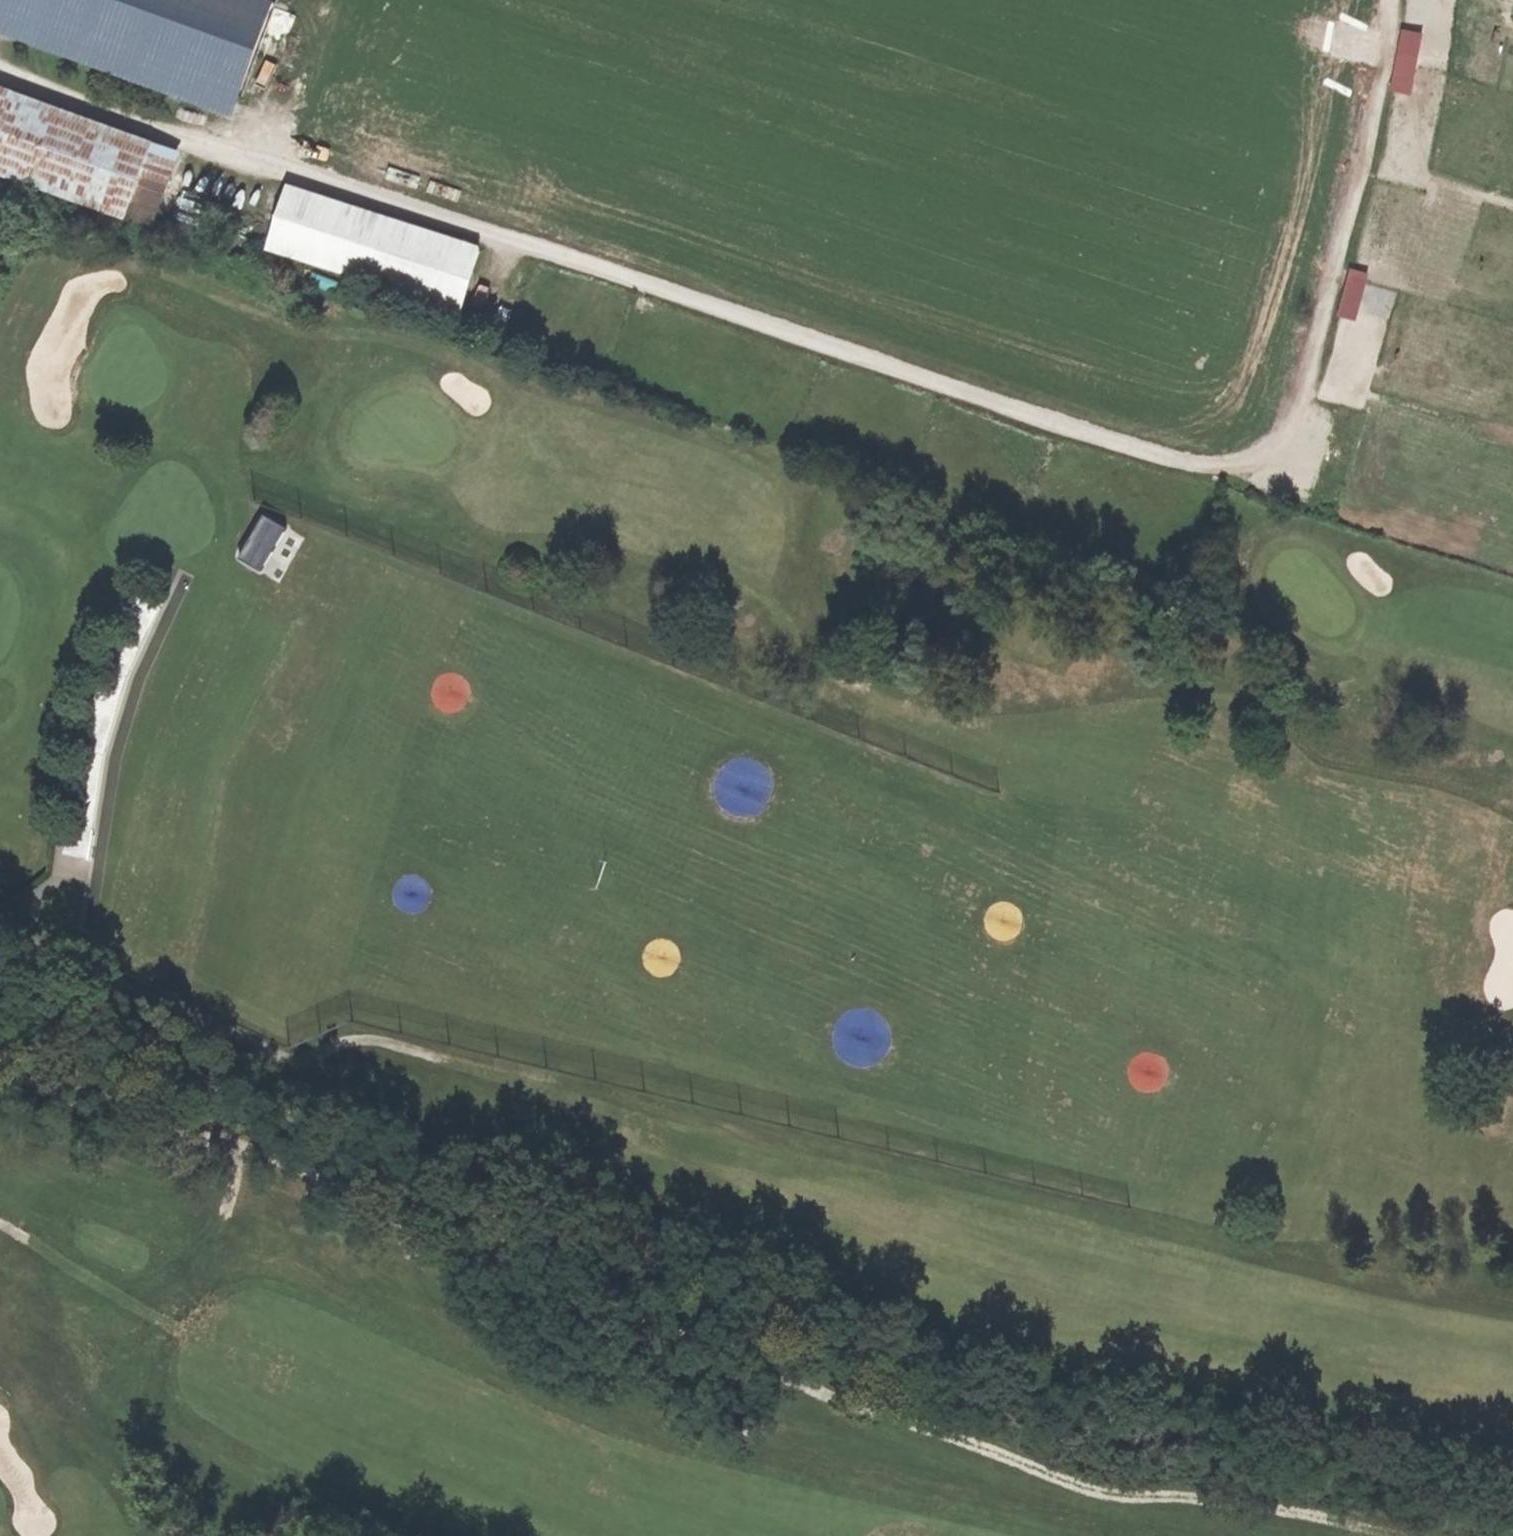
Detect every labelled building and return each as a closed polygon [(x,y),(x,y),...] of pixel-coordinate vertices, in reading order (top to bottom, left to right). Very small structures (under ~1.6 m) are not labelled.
[(267,0),(0,0),(0,13),(241,100),(275,3),(267,0)] [(149,224),(174,154),(152,146),(0,91),(0,171),(149,224)] [(272,248),(462,309),(480,251),(290,190),(272,248)] [(1354,319),(1365,276),(1345,271),(1334,314),(1354,319)] [(257,510),(233,557),(260,570),(284,524),(257,510)] [(264,571),(282,578),(302,533),(284,526),(264,571)] [(986,904),(987,934),(1017,933),(1016,902),(986,904)] [(671,968),(672,942),(647,941),(646,967),(671,968)] [(834,1018),(844,1066),(887,1057),(877,1009),(834,1018)] [(1170,1059),(1134,1050),(1127,1081),(1162,1090),(1170,1059)]
